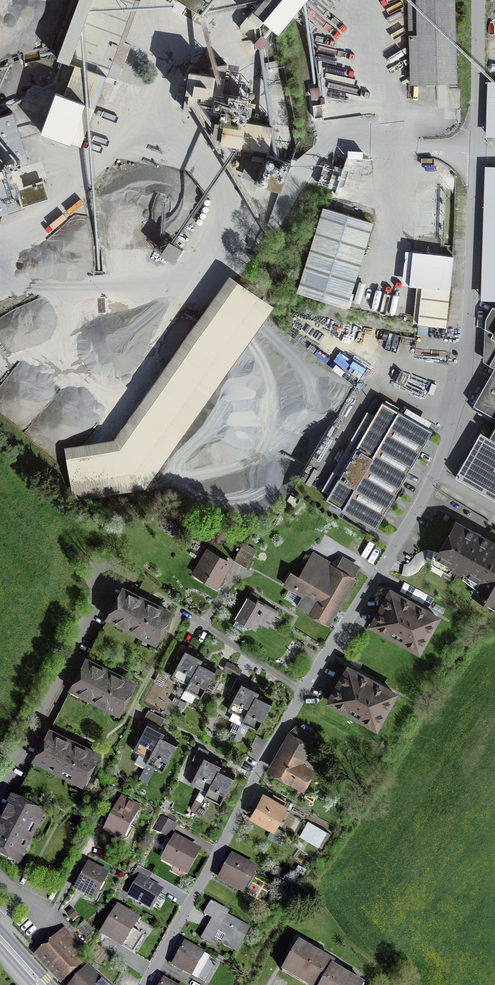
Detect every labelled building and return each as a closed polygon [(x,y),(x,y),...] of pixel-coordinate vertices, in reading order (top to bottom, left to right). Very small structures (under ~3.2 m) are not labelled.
[(57,58),(68,63),(81,29),(92,0),(78,0),(57,58)] [(68,63),(116,80),(128,47),(119,44),(135,0),(92,0),(81,29),(68,63)] [(196,12),(205,0),(177,0),(196,12)] [(263,20),(278,33),(292,16),(296,20),(308,6),(304,2),(306,0),(262,0),(240,25),(241,30),(257,28),(263,20)] [(456,83),(454,0),(409,0),(411,84),(456,83)] [(276,61),(263,63),(268,85),(281,83),(276,61)] [(219,114),(221,101),(227,64),(210,66),(209,75),(189,72),(183,109),(199,111),(219,114)] [(489,84),(487,139),(494,140),(494,84),(489,84)] [(40,132),(80,146),(95,107),(55,92),(40,132)] [(313,105),(321,104),(321,93),(312,94),(313,105)] [(280,191),(290,163),(267,154),(269,151),(273,126),(245,121),(247,105),(221,101),(219,114),(219,115),(223,116),(221,124),(208,122),(207,131),(220,133),(219,141),(241,145),(241,151),(252,152),(248,174),(258,178),(257,182),(280,191)] [(15,191),(8,169),(28,162),(13,112),(0,116),(0,195),(15,191)] [(242,165),(244,152),(224,149),(222,161),(242,165)] [(481,302),(494,303),(494,170),(486,169),(481,302)] [(341,171),(321,172),(322,188),(342,187),(341,171)] [(22,208),(47,200),(41,184),(16,192),(22,208)] [(369,222),(327,209),(301,293),(342,306),(369,222)] [(164,247),(168,251),(162,264),(173,268),(179,261),(182,255),(167,249),(168,248),(167,233),(161,233),(160,228),(167,228),(169,226),(182,226),(186,216),(190,220),(192,214),(137,214),(133,219),(133,228),(126,228),(135,232),(139,227),(160,247),(164,247)] [(409,285),(422,287),(450,289),(453,256),(413,251),(409,285)] [(276,312),(230,282),(112,443),(69,450),(78,504),(149,490),(276,312)] [(446,326),(450,289),(422,287),(418,323),(446,326)] [(0,312),(0,337),(55,323),(49,299),(0,312)] [(492,306),(485,319),(485,328),(493,333),(490,337),(494,340),(494,308),(492,306)] [(489,365),(494,368),(473,405),(494,417),(494,354),(489,365)] [(23,408),(68,391),(54,358),(25,369),(23,366),(9,372),(23,408)] [(70,428),(100,406),(91,394),(77,405),(70,396),(66,399),(65,398),(54,406),(70,428)] [(340,475),(326,499),(376,528),(432,431),(382,402),(374,416),(369,413),(361,427),(366,430),(352,454),(345,450),(333,471),(340,475)] [(489,437),(480,432),(455,477),(494,499),(494,427),(489,437)] [(456,522),(439,553),(433,551),(431,562),(448,571),(452,567),(464,573),(463,577),(477,587),(480,581),(492,560),(494,556),(494,544),(480,536),(480,537),(475,534),(475,533),(456,522)] [(233,560),(246,568),(254,555),(241,548),(233,560)] [(206,578),(216,584),(229,563),(208,551),(197,570),(208,575),(206,578)] [(308,610),(326,621),(357,568),(341,559),(336,567),(323,560),(310,583),(293,573),(287,582),(305,592),(297,605),(307,611),(308,610)] [(477,587),(473,593),(482,598),(481,600),(494,608),(494,562),(492,560),(480,581),(477,587)] [(123,589),(109,615),(125,623),(124,625),(148,638),(149,636),(156,640),(170,613),(123,589)] [(381,623),(378,627),(393,636),(394,634),(399,636),(398,638),(413,647),(415,642),(421,645),(437,617),(391,591),(375,620),(381,623)] [(256,602),(246,597),(235,616),(252,625),(256,618),(267,624),(275,610),(257,599),(256,602)] [(295,655),(302,644),(289,636),(282,647),(295,655)] [(188,685),(201,660),(203,655),(187,647),(172,677),(188,685)] [(86,659),(72,686),(88,694),(87,696),(112,709),(113,707),(119,710),(133,684),(86,659)] [(201,660),(188,685),(181,697),(190,701),(192,701),(195,694),(201,697),(216,668),(201,660)] [(238,675),(241,670),(227,662),(223,669),(236,675),(237,674),(238,675)] [(394,693),(348,668),(332,696),(338,699),(336,704),(351,712),(352,710),(356,712),(355,715),(370,723),(373,719),(378,722),(394,693)] [(168,674),(161,671),(155,681),(162,685),(168,674)] [(229,710),(244,718),(257,693),(259,688),(244,680),(229,710)] [(257,693),(244,718),(242,722),(257,730),(272,700),(257,693)] [(149,721),(156,724),(160,717),(150,712),(146,718),(150,720),(149,721)] [(156,724),(149,721),(134,750),(149,758),(163,734),(165,729),(156,724)] [(272,769),(302,786),(310,771),(297,763),(313,736),(296,727),(272,769)] [(239,735),(252,741),(255,735),(242,728),(239,735)] [(49,730),(36,756),(51,764),(50,766),(75,779),(76,777),(83,781),(96,754),(49,730)] [(163,734),(149,758),(147,763),(163,771),(178,741),(163,734)] [(239,735),(236,741),(248,747),(252,741),(239,735)] [(248,747),(236,741),(232,747),(245,754),(248,747)] [(201,764),(191,784),(207,792),(219,767),(222,762),(207,755),(209,751),(199,746),(192,760),(201,764)] [(245,754),(232,747),(229,754),(242,760),(245,754)] [(242,760),(229,754),(226,760),(239,767),(242,760)] [(219,767),(207,792),(204,796),(220,804),(235,774),(219,767)] [(265,798),(255,816),(259,818),(258,821),(269,827),(271,824),(272,825),(281,807),(265,798)] [(121,799),(104,830),(115,836),(116,832),(125,837),(139,808),(121,799)] [(0,825),(0,853),(13,860),(21,845),(23,846),(36,821),(34,820),(37,813),(13,801),(0,825)] [(167,837),(175,824),(161,817),(154,830),(167,837)] [(308,820),(300,836),(320,847),(328,831),(308,820)] [(186,870),(196,852),(176,841),(166,859),(186,870)] [(239,887),(241,888),(251,870),(234,860),(223,878),(227,880),(225,884),(238,890),(239,887)] [(76,889),(93,898),(98,890),(96,889),(105,872),(89,864),(76,889)] [(287,874),(278,869),(273,879),(282,884),(287,874)] [(150,907),(161,890),(140,878),(130,895),(150,907)] [(264,912),(273,917),(280,904),(272,899),(264,912)] [(211,902),(204,914),(221,923),(216,932),(207,928),(201,939),(210,944),(214,937),(222,941),(221,942),(236,950),(249,927),(226,915),(228,912),(211,902)] [(143,936),(130,928),(136,920),(118,908),(102,933),(133,952),(143,936)] [(84,952),(65,931),(39,955),(61,979),(78,963),(75,960),(84,952)] [(192,974),(204,954),(185,943),(179,953),(181,954),(175,964),(192,974)] [(331,967),(334,963),(299,943),(284,968),(313,984),(321,984),(331,967)] [(321,984),(363,984),(331,967),(321,984)] [(103,983),(101,981),(99,984),(85,971),(73,984),(101,984),(103,983)]
